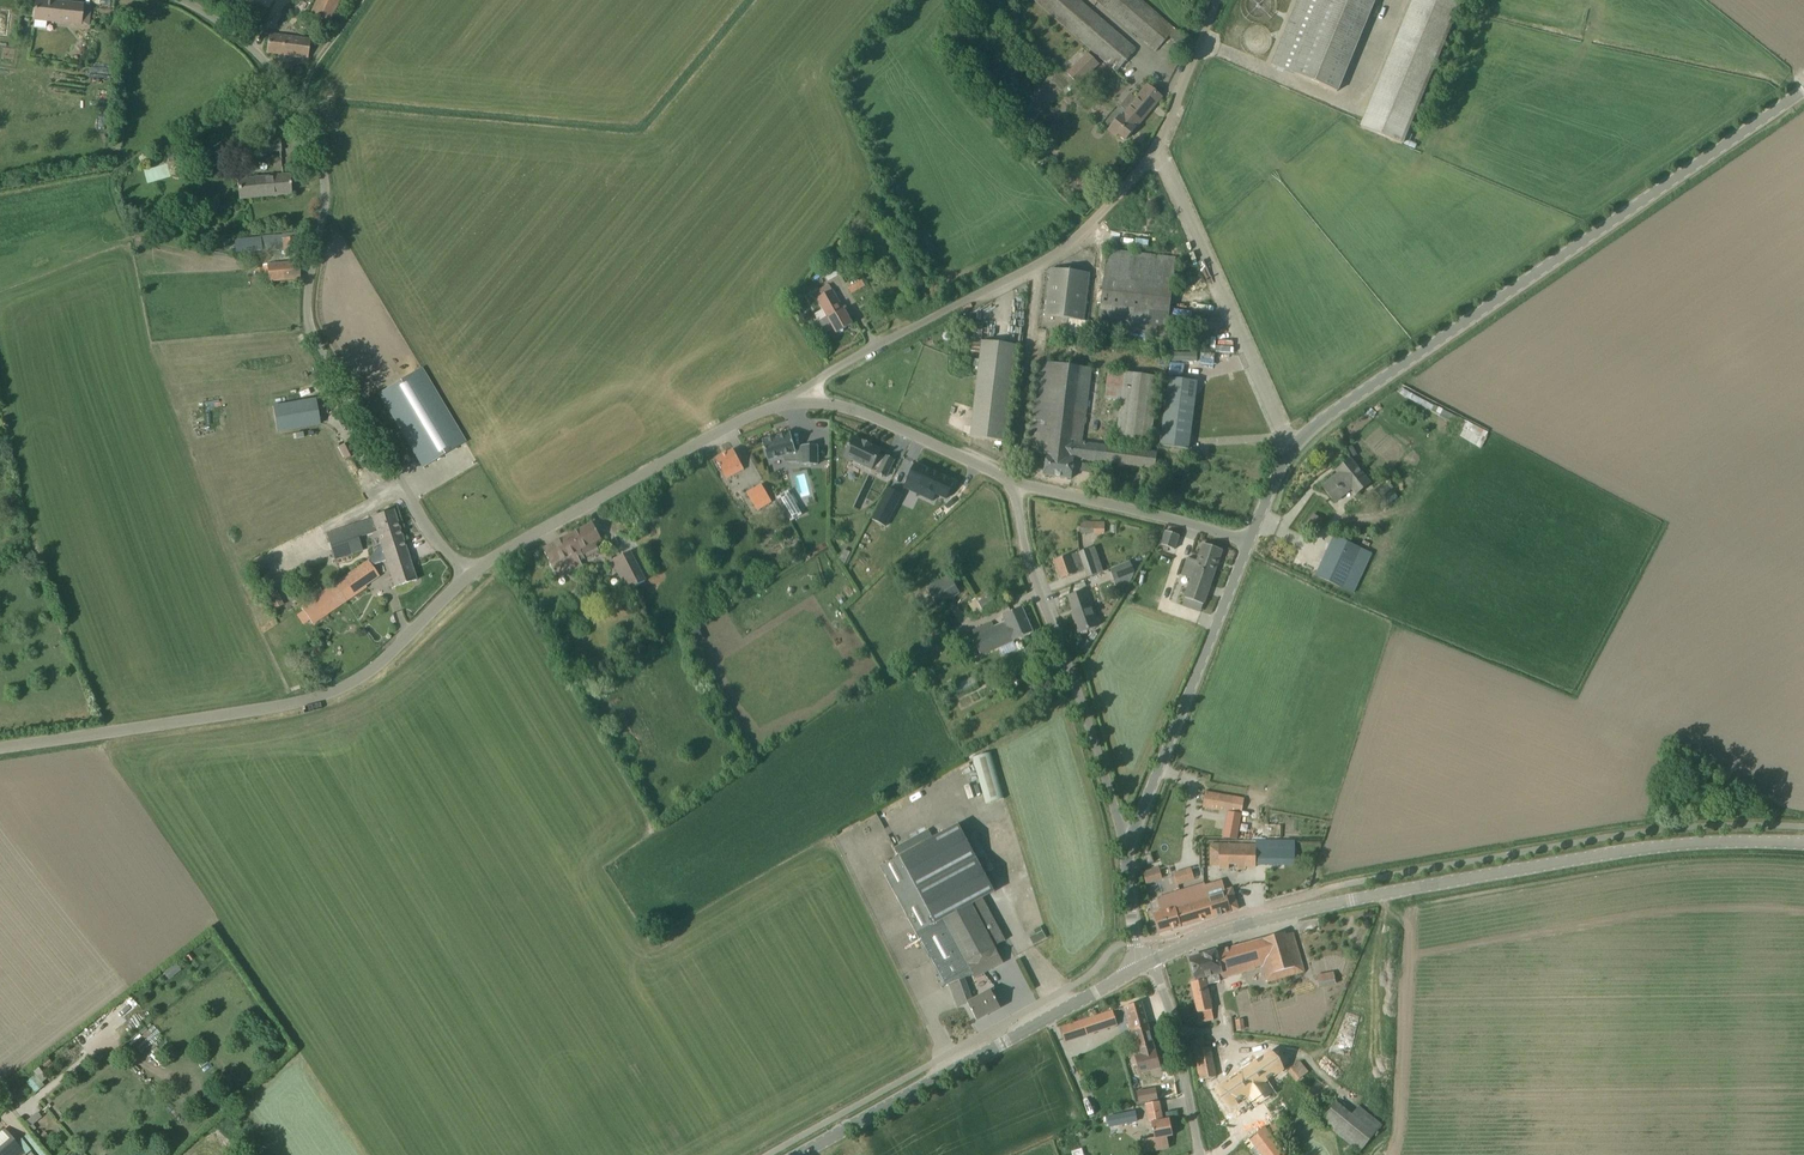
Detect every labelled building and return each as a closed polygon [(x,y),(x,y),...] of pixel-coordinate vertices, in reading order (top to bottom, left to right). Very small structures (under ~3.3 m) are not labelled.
[(33,27),(46,28),(47,22),(88,26),(90,7),(83,6),(83,5),(41,0),(36,0),(33,27)] [(329,23),(339,0),(318,0),(311,15),(329,23)] [(1136,50),(1078,0),(1034,0),(1117,72),(1136,50)] [(1174,29),(1140,0),(1096,0),(1156,51),(1174,29)] [(1375,0),(1299,0),(1272,65),(1337,91),(1375,0)] [(1362,124),(1361,127),(1402,144),(1461,0),(1413,0),(1362,124)] [(7,36),(10,10),(0,9),(0,35),(7,36)] [(310,40),(269,34),(267,53),(308,58),(310,40)] [(1078,84),(1098,64),(1088,54),(1068,74),(1078,84)] [(1119,133),(1126,139),(1162,97),(1148,85),(1136,99),(1131,94),(1121,106),(1126,111),(1122,116),(1121,116),(1109,130),(1116,136),(1119,133)] [(263,153),(281,151),(282,151),(280,140),(262,141),(263,153)] [(145,170),(148,182),(171,176),(167,163),(145,170)] [(289,174),(284,175),(237,180),(239,199),(292,193),(289,174)] [(239,253),(284,249),(284,254),(297,252),(295,238),(283,239),(283,234),(238,238),(239,253)] [(1109,251),(1100,328),(1167,337),(1168,326),(1176,258),(1109,251)] [(264,282),(269,281),(299,278),(298,262),(262,265),(264,282)] [(1045,316),(1084,321),(1089,273),(1051,268),(1045,316)] [(823,295),(818,299),(829,319),(820,324),(818,322),(824,334),(834,328),(836,333),(852,324),(846,314),(832,290),(828,284),(820,289),(823,295)] [(982,341),(970,437),(1006,442),(1017,345),(982,341)] [(1071,478),(1074,458),(1155,469),(1157,452),(1081,442),(1083,425),(1084,425),(1092,368),(1039,361),(1028,452),(1047,454),(1044,475),(1071,478)] [(423,467),(465,442),(421,368),(379,393),(423,467)] [(1150,443),(1159,376),(1108,370),(1104,399),(1121,401),(1116,439),(1150,443)] [(1169,378),(1161,445),(1188,448),(1197,381),(1169,378)] [(320,424),(316,399),(273,406),(277,431),(320,424)] [(1468,421),(1459,435),(1479,447),(1487,433),(1468,421)] [(794,446),(790,432),(762,441),(768,460),(784,456),(785,462),(802,461),(802,465),(818,464),(817,445),(802,445),(802,446),(794,446)] [(873,467),(879,469),(877,473),(886,477),(894,459),(885,455),(885,456),(879,454),(881,450),(853,436),(844,456),(872,469),(873,467)] [(726,479),(733,475),(744,469),(733,449),(716,459),(726,479)] [(1370,483),(1350,459),(1337,470),(1340,474),(1335,477),(1334,476),(1322,486),(1335,502),(1352,489),(1356,494),(1370,483)] [(954,481),(915,463),(907,480),(922,488),(919,495),(932,501),(936,494),(946,499),(954,481)] [(796,474),(800,495),(811,493),(808,472),(796,474)] [(757,511),(772,501),(761,485),(747,494),(757,511)] [(886,524),(903,493),(890,486),(873,517),(886,524)] [(796,510),(786,492),(777,498),(787,515),(796,510)] [(376,531),(380,544),(381,545),(402,538),(393,510),(372,516),(372,519),(326,533),(335,559),(362,550),(358,537),(376,531)] [(1310,517),(1305,524),(1314,531),(1319,524),(1310,517)] [(1080,534),(1105,534),(1104,521),(1080,521),(1080,534)] [(593,522),(543,548),(552,564),(555,571),(559,577),(583,564),(580,560),(599,550),(595,542),(601,538),(593,522)] [(1174,549),(1179,536),(1165,531),(1161,545),(1174,549)] [(1334,536),(1316,575),(1343,588),(1361,549),(1334,536)] [(405,547),(402,538),(381,545),(380,544),(366,548),(371,564),(371,565),(386,560),(394,587),(416,580),(405,547)] [(1184,598),(1204,604),(1222,550),(1203,543),(1197,561),(1187,557),(1181,575),(1191,579),(1184,598)] [(1088,577),(1103,571),(1095,547),(1054,560),(1061,578),(1085,570),(1088,577)] [(646,581),(635,562),(630,551),(613,560),(629,590),(646,581)] [(371,564),(368,560),(270,629),(281,645),(380,577),(371,565),(371,564)] [(1133,573),(1129,561),(1111,568),(1115,580),(1133,573)] [(274,608),(282,605),(267,573),(260,577),(274,608)] [(951,597),(959,592),(948,575),(927,589),(938,606),(946,601),(944,599),(950,595),(951,597)] [(996,604),(996,603),(991,594),(978,601),(983,611),(996,604)] [(1005,621),(993,626),(991,622),(963,634),(973,658),(1014,640),(1014,641),(1033,632),(1022,607),(1003,616),(1005,621)] [(1088,608),(1073,613),(1079,632),(1098,625),(1095,615),(1091,617),(1088,608)] [(973,756),(986,804),(1005,799),(993,751),(973,756)] [(1244,798),(1205,791),(1203,807),(1242,813),(1244,798)] [(895,847),(897,850),(884,857),(887,863),(880,866),(945,986),(949,983),(962,979),(974,974),(975,977),(1003,962),(995,946),(1006,940),(983,898),(995,891),(959,824),(933,838),(929,829),(895,847)] [(1266,840),(1265,864),(1294,864),(1294,841),(1266,840)] [(1256,845),(1220,844),(1219,868),(1229,868),(1229,863),(1237,863),(1237,868),(1246,868),(1246,866),(1256,867),(1256,845)] [(1154,862),(1151,854),(1145,856),(1148,864),(1154,862)] [(1204,883),(1214,916),(1231,911),(1238,909),(1232,887),(1225,890),(1221,878),(1204,883)] [(1204,883),(1157,897),(1161,911),(1153,913),(1159,933),(1214,916),(1204,883)] [(1197,978),(1197,981),(1205,979),(1206,983),(1218,980),(1219,978),(1263,966),(1267,981),(1304,971),(1293,934),(1286,936),(1285,932),(1213,952),(1211,951),(1208,952),(1207,954),(1190,958),(1196,979),(1197,978)] [(1319,986),(1335,983),(1333,972),(1317,975),(1319,986)] [(970,1001),(962,979),(949,983),(958,1006),(968,1002),(977,1020),(1000,1007),(991,990),(970,1001)] [(1205,979),(1197,981),(1191,982),(1200,1022),(1214,1019),(1211,1009),(1205,984),(1206,983),(1205,979)] [(1124,1007),(1136,1049),(1154,1044),(1142,1002),(1124,1007)] [(1103,1013),(1108,1029),(1117,1026),(1112,1010),(1103,1013)] [(1065,1043),(1075,1039),(1070,1024),(1060,1027),(1065,1043)] [(1272,1087),(1268,1089),(1252,1065),(1218,1088),(1211,1077),(1216,1076),(1210,1047),(1204,1048),(1203,1041),(1199,1041),(1199,1039),(1190,1041),(1198,1079),(1201,1092),(1223,1125),(1255,1103),(1254,1102),(1273,1089),(1272,1087)] [(1155,1050),(1154,1044),(1136,1049),(1138,1056),(1135,1056),(1140,1073),(1161,1067),(1156,1050),(1155,1050)] [(1268,1089),(1272,1087),(1287,1076),(1270,1052),(1252,1065),(1268,1089)] [(1321,1068),(1335,1081),(1347,1069),(1332,1055),(1321,1068)] [(1303,1076),(1307,1073),(1299,1062),(1288,1071),(1301,1086),(1306,1081),(1303,1076)] [(34,1093),(44,1086),(35,1073),(25,1080),(34,1093)] [(1319,1105),(1329,1095),(1319,1084),(1308,1094),(1319,1105)] [(1156,1088),(1137,1092),(1139,1102),(1158,1098),(1156,1088)] [(1359,1105),(1351,1114),(1336,1102),(1321,1120),(1360,1152),(1382,1124),(1359,1105)] [(1135,1111),(1126,1113),(1128,1123),(1137,1122),(1135,1111)] [(1166,1136),(1173,1135),(1170,1118),(1163,1119),(1161,1111),(1150,1113),(1155,1138),(1149,1139),(1144,1146),(1151,1151),(1169,1148),(1166,1136)] [(1116,1115),(1108,1117),(1110,1127),(1118,1125),(1116,1115)] [(1279,1119),(1268,1128),(1276,1140),(1288,1131),(1279,1119)] [(1268,1128),(1266,1126),(1244,1142),(1254,1154),(1287,1154),(1276,1140),(1268,1128)] [(24,1151),(5,1128),(0,1132),(0,1154),(19,1154),(24,1151)] [(1071,1150),(1073,1154),(1084,1154),(1081,1147),(1071,1150)]
